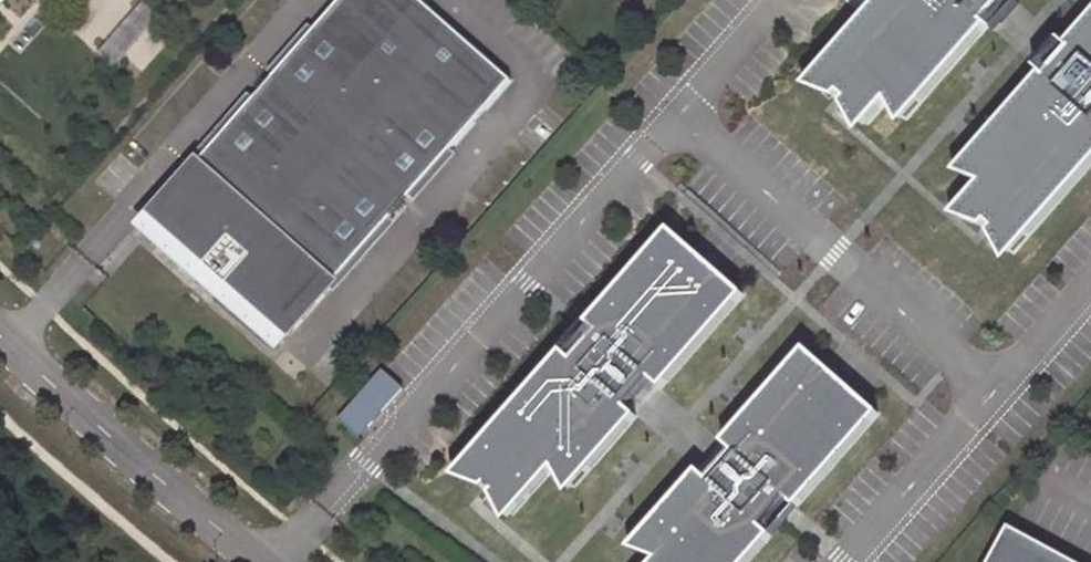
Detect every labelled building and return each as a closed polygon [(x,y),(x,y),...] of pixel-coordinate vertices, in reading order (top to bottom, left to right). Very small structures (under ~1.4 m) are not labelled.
[(8,0),(0,0),(0,9),(8,0)] [(286,342),(507,81),(408,0),(338,0),(146,227),(286,342)] [(797,82),(828,93),(833,89),(840,96),(835,101),(844,118),(850,129),(852,126),(879,97),(892,120),(977,23),(984,29),(1009,0),(870,0),(797,82)] [(997,258),(1090,153),(1090,6),(1060,42),(1056,38),(1031,67),(1035,70),(948,169),(974,179),(946,211),(944,212),(951,215),(976,223),(979,218),(986,223),(982,229),(997,258)] [(146,227),(139,235),(279,350),(286,342),(146,227)] [(563,351),(453,476),(485,489),(492,495),(506,522),(555,467),(568,495),(637,416),(627,408),(652,380),(661,388),(744,293),(671,229),(588,323),(597,331),(573,359),(563,351)] [(597,331),(588,323),(563,351),(573,359),(597,331)] [(654,561),(747,561),(772,534),(763,526),(787,498),(797,506),(879,411),(805,347),(723,441),(733,450),(708,478),(698,470),(629,548),(658,558),(654,561)] [(355,434),(399,386),(378,367),(335,416),(355,434)] [(627,408),(637,416),(661,388),(652,380),(627,408)] [(733,450),(723,441),(698,470),(708,478),(733,450)] [(763,526),(772,534),(797,506),(787,498),(763,526)] [(1011,524),(990,561),(1081,561),(1011,524)]
